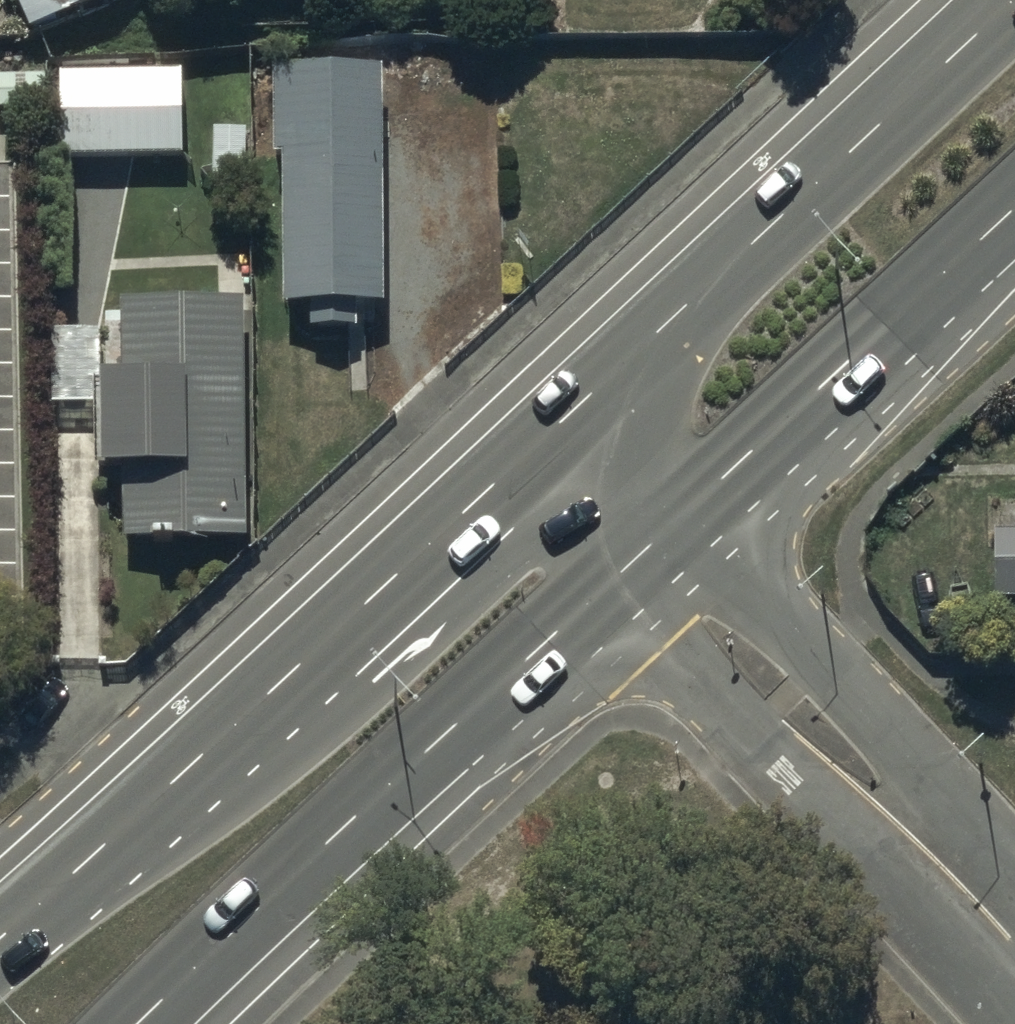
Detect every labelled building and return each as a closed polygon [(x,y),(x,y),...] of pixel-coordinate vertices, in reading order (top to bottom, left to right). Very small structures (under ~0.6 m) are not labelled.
[(68,32),(144,0),(54,0),(68,32)] [(283,319),(382,319),(382,92),(272,92),(272,178),(283,177),(283,319)] [(184,174),(183,93),(59,95),(60,176),(184,174)] [(245,146),(215,146),(215,194),(246,194),(245,146)] [(248,552),(244,316),(119,318),(121,390),(96,391),(96,346),(52,346),(53,420),(97,419),(98,487),(122,486),(124,554),(248,552)] [(991,524),(991,591),(1014,591),(1014,524),(991,524)]
